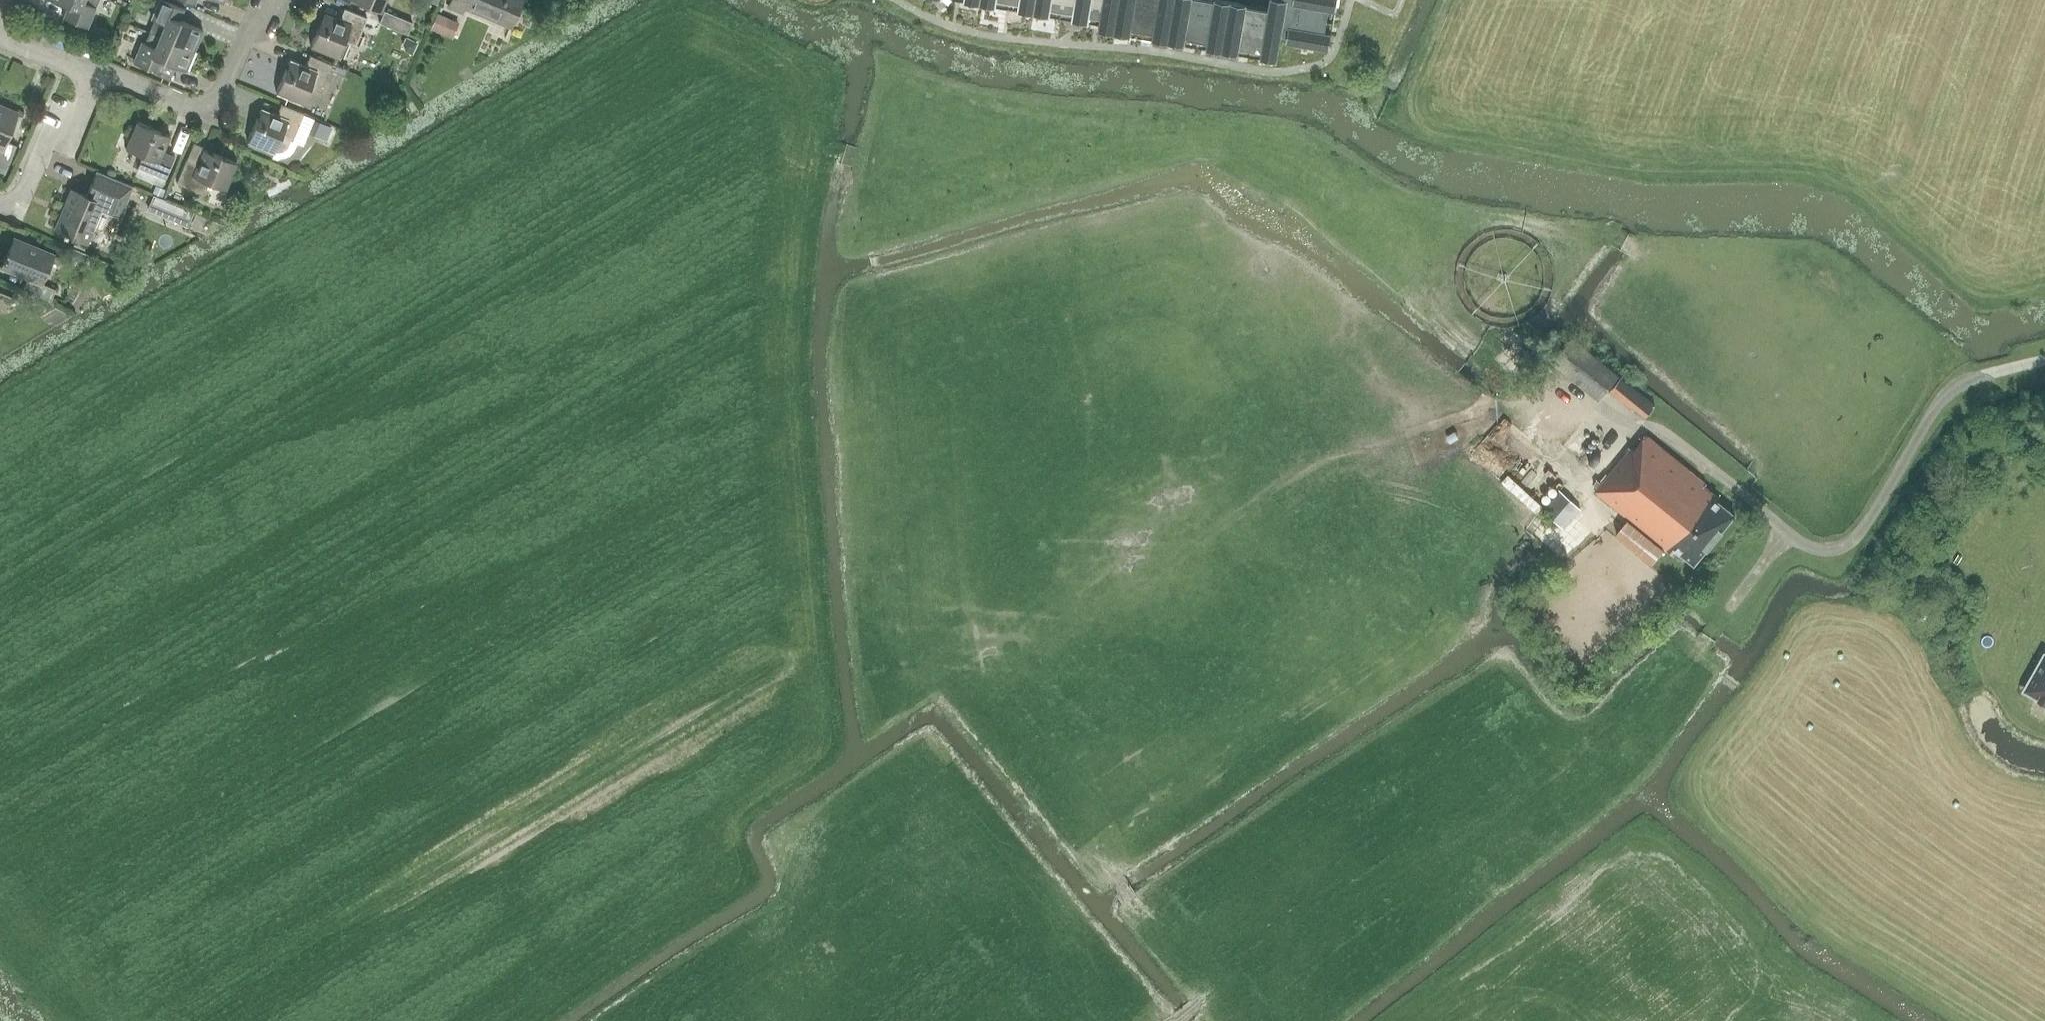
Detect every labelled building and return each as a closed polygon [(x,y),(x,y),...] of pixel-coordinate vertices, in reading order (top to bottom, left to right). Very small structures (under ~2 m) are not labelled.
[(99,0),(55,0),(68,5),(63,17),(87,27),(99,0)] [(194,50),(203,29),(179,20),(184,8),(165,0),(159,0),(152,18),(165,24),(160,35),(194,50)] [(385,0),(359,0),(381,9),(385,0)] [(449,7),(462,12),(464,7),(511,27),(522,0),(452,0),(449,7)] [(1089,21),(1090,15),(1101,17),(1099,29),(1277,60),(1282,34),(1288,35),(1287,41),(1329,48),(1337,0),(1270,0),(1269,9),(1247,6),(1247,4),(1220,0),(1215,0),(1212,0),(964,0),(1089,21)] [(340,19),(324,13),(311,46),(338,57),(345,40),(356,45),(364,24),(375,29),(378,22),(344,8),(340,19)] [(408,34),(413,22),(384,10),(379,22),(408,34)] [(459,23),(438,15),(432,30),(453,38),(459,23)] [(186,70),(194,50),(160,35),(160,36),(150,32),(146,43),(142,41),(134,62),(158,72),(162,60),(186,70)] [(305,66),(290,59),(276,93),(303,104),(310,87),(321,92),(333,64),(310,55),(305,66)] [(261,108),(248,141),(275,152),(273,157),(277,158),(282,158),(287,156),(291,154),(294,150),(297,146),(298,142),(293,140),(304,113),(293,108),(281,103),(277,114),(261,108)] [(0,104),(0,171),(5,173),(16,145),(5,141),(17,112),(0,104)] [(332,129),(311,120),(306,133),(327,141),(332,129)] [(137,121),(126,149),(143,156),(138,167),(166,178),(175,155),(164,151),(170,135),(137,121)] [(237,163),(204,149),(197,164),(186,160),(177,182),(204,194),(209,183),(226,190),(237,163)] [(86,196),(72,189),(55,228),(87,242),(101,208),(121,216),(123,212),(134,216),(139,204),(128,200),(134,186),(97,171),(86,196)] [(156,185),(153,193),(163,197),(166,189),(156,185)] [(177,204),(170,219),(188,226),(194,211),(177,204)] [(54,254),(14,238),(2,267),(28,278),(23,288),(51,300),(56,289),(41,283),(54,254)] [(87,256),(74,252),(71,261),(84,265),(87,256)] [(1619,374),(1572,336),(1551,361),(1598,400),(1619,374)] [(1654,407),(1620,379),(1610,391),(1644,420),(1654,407)] [(1695,563),(1735,514),(1715,499),(1717,496),(1704,486),(1707,483),(1647,434),(1634,450),(1631,448),(1602,483),(1598,479),(1594,484),(1598,487),(1596,491),(1629,518),(1665,548),(1671,553),(1676,547),(1695,563)] [(1513,465),(1503,475),(1537,507),(1546,498),(1513,465)] [(1563,527),(1581,508),(1560,489),(1543,509),(1563,527)] [(1665,548),(1629,518),(1617,532),(1653,562),(1665,548)] [(2025,690),(2044,701),(2044,655),(2025,690)]
